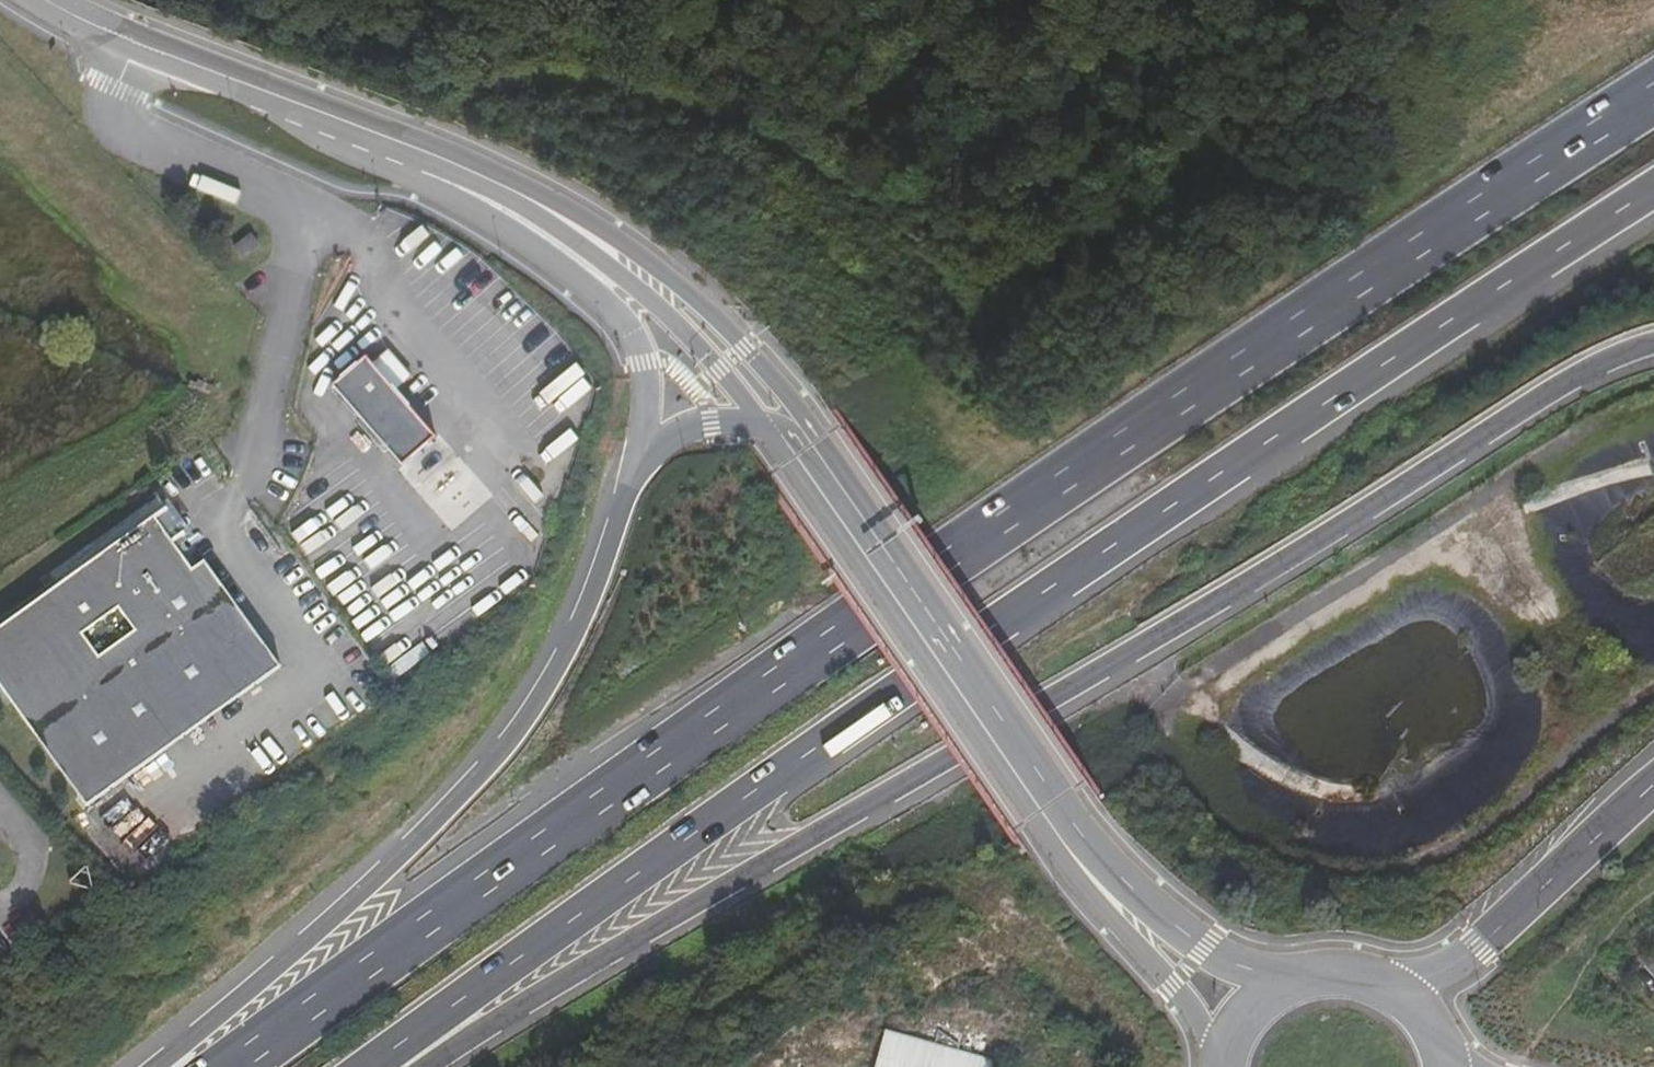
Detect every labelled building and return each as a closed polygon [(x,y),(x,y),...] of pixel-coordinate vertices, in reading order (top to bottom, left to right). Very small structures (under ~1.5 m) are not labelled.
[(243,256),(259,242),(251,233),(235,246),(243,256)] [(403,466),(436,438),(368,359),(335,387),(403,466)] [(211,396),(215,385),(199,379),(196,383),(191,381),(189,387),(211,396)] [(154,516),(173,543),(186,533),(167,507),(154,516)] [(173,543),(154,516),(80,569),(84,574),(63,589),(60,584),(0,628),(0,681),(87,803),(281,665),(205,560),(192,569),(173,543)] [(893,1041),(886,1066),(992,1066),(893,1041)]
